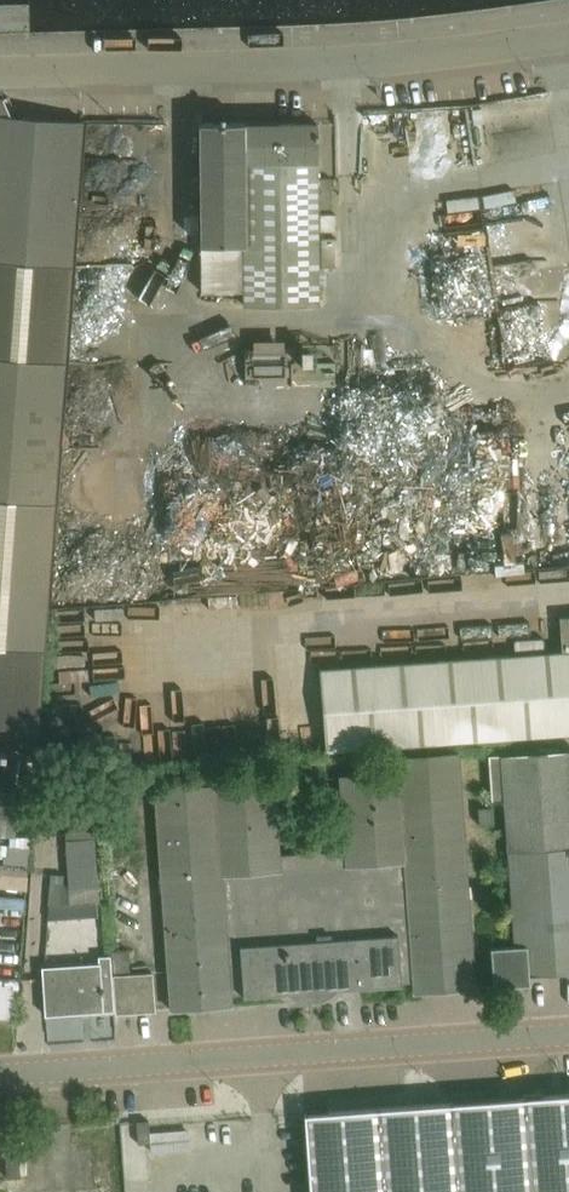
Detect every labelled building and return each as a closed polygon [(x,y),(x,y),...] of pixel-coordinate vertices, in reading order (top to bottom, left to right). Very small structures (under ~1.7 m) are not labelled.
[(20,814),(22,788),(16,788),(16,780),(35,781),(84,121),(11,115),(4,97),(0,97),(0,812),(20,814)] [(200,123),(200,244),(244,244),(244,305),(317,305),(317,123),(200,123)] [(568,732),(568,615),(560,616),(563,651),(320,667),(325,748),(568,732)] [(508,852),(516,946),(491,948),(494,986),(531,984),(530,973),(568,970),(568,750),(490,756),(494,802),(504,801),(508,852)] [(271,779),(153,787),(170,1009),(231,1005),(230,994),(274,991),(287,990),(287,992),(297,997),(306,999),(320,998),(328,994),(336,989),(336,987),(342,986),(361,985),(414,981),(414,992),(422,992),(465,989),(476,988),(458,753),(396,757),(397,771),(339,775),(346,861),(278,866),(271,779)] [(492,824),(491,808),(478,809),(479,825),(492,824)] [(10,838),(18,838),(20,814),(0,812),(0,837),(10,838)] [(10,838),(8,865),(27,866),(29,839),(18,838),(10,838)] [(95,838),(66,840),(69,888),(98,886),(95,838)] [(27,878),(27,866),(8,865),(0,864),(0,877),(27,878)] [(98,886),(69,888),(70,904),(99,902),(98,886)] [(48,906),(47,920),(98,917),(97,903),(62,905),(48,906)] [(111,949),(115,1013),(154,1010),(152,972),(129,974),(127,948),(111,949)] [(102,1003),(114,1003),(110,955),(98,955),(99,965),(43,968),(46,1013),(102,1010),(102,1003)] [(19,993),(0,992),(0,1018),(19,1018),(19,993)] [(567,1094),(545,1096),(523,1098),(450,1103),(328,1112),(306,1114),(304,1114),(310,1191),(568,1191),(568,1094),(567,1094)] [(148,1121),(136,1121),(138,1144),(149,1143),(148,1121)]
